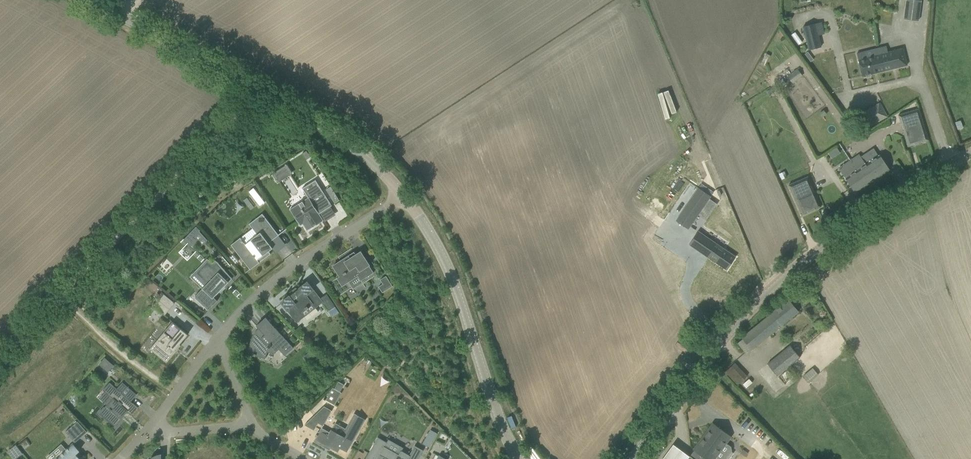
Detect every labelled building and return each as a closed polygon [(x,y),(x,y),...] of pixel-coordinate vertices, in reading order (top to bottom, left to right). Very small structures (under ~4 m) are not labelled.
[(918,20),(921,0),(906,0),(904,19),(918,20)] [(803,26),(809,50),(821,47),(815,23),(803,26)] [(903,48),(880,54),(884,70),(907,65),(903,48)] [(806,50),(801,54),(805,59),(809,57),(809,53),(806,50)] [(884,70),(880,54),(858,59),(862,76),(884,70)] [(796,68),(787,76),(792,82),(802,75),(796,68)] [(852,118),(860,131),(885,118),(878,104),(852,118)] [(928,140),(918,109),(898,115),(901,123),(903,123),(905,129),(903,130),(908,146),(928,140)] [(306,150),(302,153),(306,160),(310,157),(306,150)] [(838,168),(855,192),(889,169),(880,155),(866,164),(859,154),(838,168)] [(287,164),(272,172),(278,181),(292,173),(287,164)] [(809,186),(811,185),(808,176),(789,184),(803,215),(821,207),(814,191),(812,192),(809,186)] [(322,220),(323,220),(319,213),(330,207),(322,195),(324,193),(315,180),(302,188),(308,197),(290,209),(294,216),(294,215),(296,218),(296,219),(300,225),(301,225),(305,232),(313,226),(316,224),(317,224),(323,221),(322,220)] [(330,186),(326,189),(335,203),(339,200),(330,186)] [(699,187),(676,220),(688,229),(711,196),(699,187)] [(258,189),(249,196),(254,202),(262,195),(258,189)] [(268,251),(273,248),(269,243),(269,242),(278,235),(271,226),(272,226),(262,214),(249,224),(257,234),(245,244),(240,237),(231,245),(250,269),(270,254),(268,251)] [(196,226),(184,239),(191,246),(197,240),(194,237),(200,230),(196,226)] [(698,231),(689,244),(727,270),(736,257),(698,231)] [(337,278),(342,286),(358,276),(361,281),(373,272),(369,266),(370,265),(361,251),(355,254),(354,251),(345,257),(346,258),(332,266),(339,276),(337,278)] [(233,255),(230,257),(235,263),(238,261),(233,255)] [(232,279),(217,262),(212,267),(207,262),(196,272),(208,284),(203,288),(194,297),(208,310),(217,301),(212,297),(215,294),(216,295),(225,286),(224,285),(226,283),(227,284),(232,279)] [(382,292),(393,286),(386,275),(380,279),(383,284),(378,286),(382,292)] [(320,298),(307,282),(298,289),(296,287),(289,292),(291,294),(281,302),(297,322),(304,316),(301,312),(305,309),(306,310),(309,308),(308,307),(312,304),(315,308),(322,302),(328,311),(335,306),(327,294),(320,298)] [(165,315),(175,303),(164,294),(162,297),(159,300),(154,306),(165,315)] [(736,341),(746,354),(799,312),(788,299),(736,341)] [(253,355),(255,356),(263,358),(265,351),(273,354),(274,354),(275,353),(274,353),(279,349),(284,355),(293,348),(265,317),(256,325),(261,330),(256,335),(254,334),(253,335),(252,337),(251,339),(249,346),(249,347),(247,352),(253,354),(253,355)] [(180,344),(187,335),(185,334),(186,333),(172,321),(163,332),(167,335),(161,342),(158,340),(152,347),(151,347),(150,349),(166,363),(181,345),(180,344)] [(675,344),(685,353),(690,347),(680,338),(675,344)] [(790,344),(767,363),(777,375),(800,357),(790,344)] [(309,352),(304,356),(308,362),(313,357),(309,352)] [(108,371),(112,365),(105,359),(100,364),(108,371)] [(737,384),(747,375),(734,362),(725,371),(737,384)] [(803,375),(809,382),(818,374),(812,367),(803,375)] [(138,407),(125,396),(131,390),(123,384),(118,390),(109,382),(103,390),(113,399),(107,405),(106,405),(99,413),(115,426),(122,418),(121,417),(127,411),(131,415),(138,407)] [(332,387),(325,400),(334,404),(341,392),(332,387)] [(324,406),(304,425),(314,430),(318,423),(323,426),(332,410),(324,406)] [(313,441),(323,446),(324,444),(337,451),(337,452),(338,451),(339,448),(346,452),(365,419),(354,413),(341,435),(331,429),(330,432),(321,427),(317,434),(316,434),(315,436),(316,437),(313,441)] [(77,421),(71,426),(65,432),(75,443),(87,432),(77,421)] [(702,456),(706,458),(714,458),(715,457),(718,458),(725,458),(731,451),(730,447),(726,443),(731,436),(714,424),(702,441),(700,440),(693,449),(702,456)] [(388,439),(386,442),(377,437),(365,458),(382,458),(384,457),(388,458),(418,458),(423,450),(414,445),(409,455),(402,451),(403,448),(388,439)] [(57,457),(55,458),(80,458),(76,454),(79,451),(73,443),(64,451),(62,449),(56,455),(57,457)] [(16,445),(10,449),(17,458),(22,453),(16,445)]
